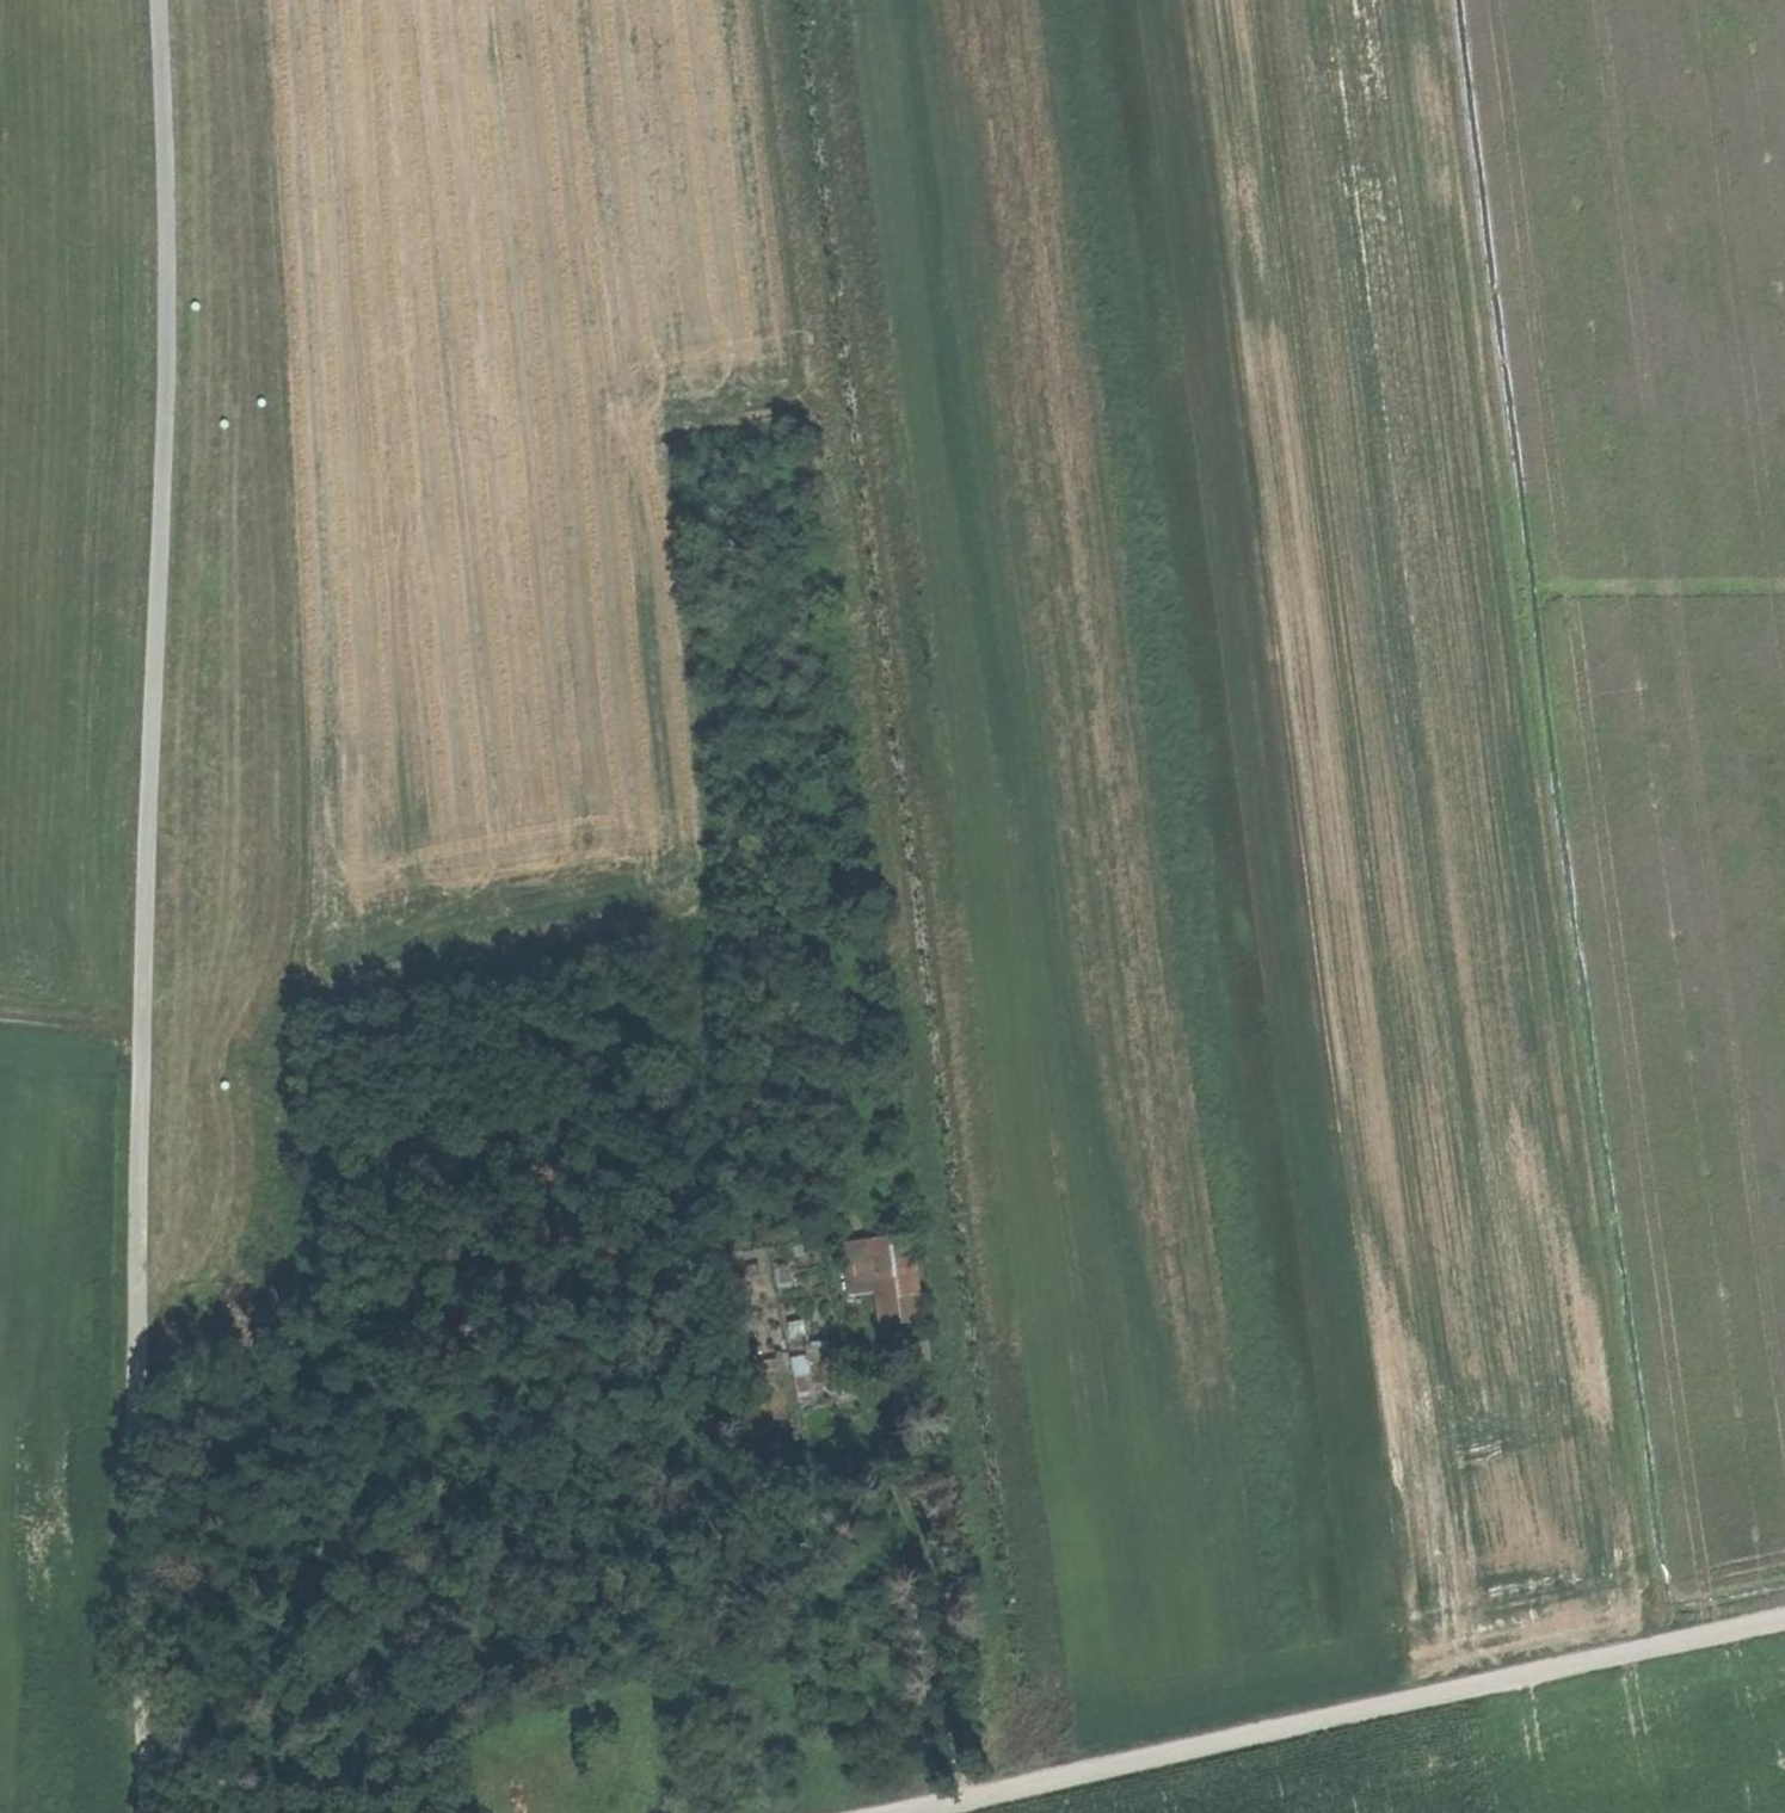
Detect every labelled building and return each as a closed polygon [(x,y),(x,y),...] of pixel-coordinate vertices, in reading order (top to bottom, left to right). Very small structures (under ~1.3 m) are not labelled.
[(851,1296),(880,1293),(883,1324),(929,1320),(921,1234),(846,1240),(851,1296)] [(798,1367),(804,1402),(818,1399),(811,1365),(798,1367)]
